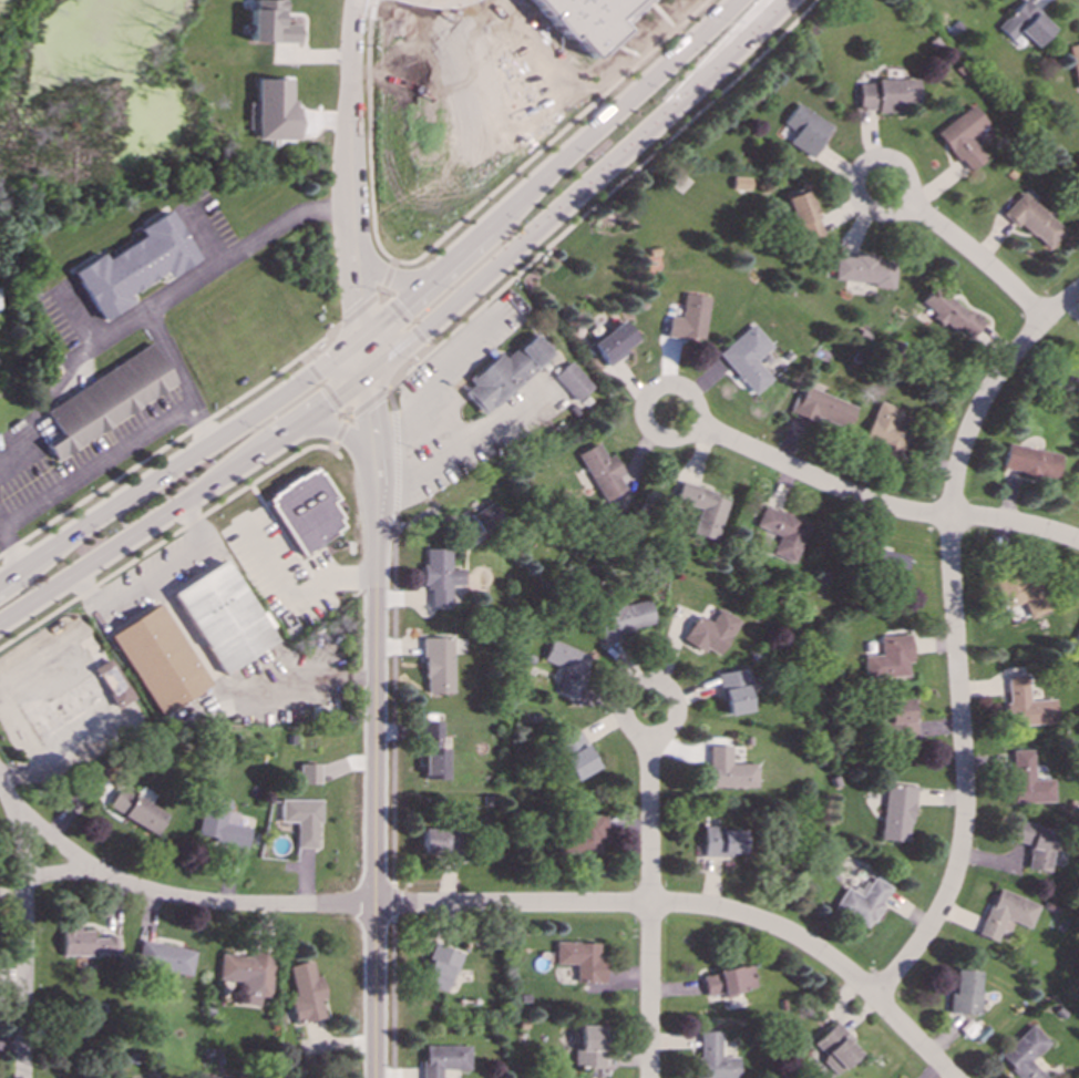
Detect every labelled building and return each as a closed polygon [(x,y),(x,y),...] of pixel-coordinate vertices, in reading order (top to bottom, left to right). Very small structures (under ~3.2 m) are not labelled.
[(298,25),(284,25),(284,0),(280,0),(255,0),(254,9),(250,9),(250,42),(298,43),(298,25)] [(537,6),(535,9),(563,41),(566,38),(589,64),(610,45),(615,50),(625,42),(620,37),(661,0),(533,0),(537,6)] [(1036,48),(1054,29),(1024,0),(998,28),(1012,41),(1019,33),(1036,48)] [(1078,90),(1078,44),(1069,46),(1077,90),(1078,90)] [(920,79),(876,80),(876,84),(859,84),(859,112),(904,111),(904,107),(920,107),(920,79)] [(298,141),(298,108),(292,108),(292,80),(257,80),(256,140),(298,141)] [(813,159),(833,126),(797,104),(784,125),(796,133),(789,144),(813,159)] [(937,131),(967,174),(987,159),(971,136),(986,125),(973,106),(937,131)] [(750,178),(733,177),(732,190),(749,190),(750,178)] [(824,235),(807,190),(785,198),(803,243),(824,235)] [(1048,250),(1065,232),(1023,193),(1002,215),(1017,229),(1021,225),(1048,250)] [(100,321),(132,303),(128,295),(166,274),(168,278),(198,261),(170,211),(137,229),(142,238),(106,258),(103,254),(72,271),(100,321)] [(834,280),(894,288),(898,258),(856,252),(855,258),(837,256),(834,280)] [(984,324),(938,286),(922,305),(969,343),(984,324)] [(667,337),(704,342),(710,297),(685,294),(681,318),(670,316),(667,337)] [(609,368),(629,352),(626,348),(637,340),(623,320),(591,345),(609,368)] [(773,347),(753,324),(718,355),(755,396),(773,379),(757,362),(773,347)] [(533,331),(553,355),(492,409),(491,408),(482,415),(461,393),(471,384),(466,379),(497,351),(503,358),(533,331)] [(55,461),(47,446),(61,438),(44,411),(152,343),(177,383),(55,461)] [(554,377),(578,403),(595,387),(571,362),(554,377)] [(857,408),(806,386),(802,395),(798,394),(790,412),(815,423),(818,417),(848,430),(857,408)] [(896,427),(903,411),(879,402),(863,446),(898,460),(909,432),(896,427)] [(578,454),(604,503),(625,492),(618,477),(624,474),(613,454),(606,458),(599,443),(578,454)] [(1056,480),(1061,455),(1007,445),(1002,470),(1056,480)] [(269,506),(270,504),(268,500),(273,497),(273,496),(285,487),(284,486),(296,478),(297,480),(309,472),(309,473),(314,470),(317,474),(319,473),(336,499),(329,503),(339,517),(337,520),(341,526),(332,532),(335,534),(301,556),(269,506)] [(716,542),(729,498),(681,484),(675,501),(700,509),(692,534),(716,542)] [(483,534),(506,520),(494,502),(473,515),(469,509),(454,519),(473,548),(486,539),(483,534)] [(795,563),(811,524),(765,505),(756,527),(779,536),(772,554),(795,563)] [(909,558),(875,548),(868,572),(903,581),(909,558)] [(430,607),(451,607),(452,585),(464,586),(465,570),(451,570),(452,550),(425,549),(424,589),(430,589),(430,607)] [(172,593),(224,675),(276,640),(269,630),(275,626),(265,610),(259,615),(224,559),(172,593)] [(1004,610),(1025,604),(1029,618),(1049,612),(1035,571),(996,584),(1004,610)] [(656,626),(650,600),(625,606),(624,598),(595,605),(603,639),(656,626)] [(107,636),(157,604),(209,684),(160,717),(107,636)] [(713,623),(696,615),(684,642),(721,659),(739,619),(719,610),(713,623)] [(881,637),(882,656),(865,657),(865,678),(912,677),(910,635),(881,637)] [(452,638),(424,638),(425,694),(454,694),(452,638)] [(544,662),(567,671),(559,694),(576,701),(593,656),(552,641),(544,662)] [(21,716),(39,741),(109,696),(116,709),(133,698),(107,659),(92,669),(94,674),(48,704),(45,699),(21,716)] [(728,716),(752,711),(750,700),(756,699),(749,667),(719,673),(728,716)] [(1009,727),(1057,724),(1056,700),(1029,702),(1028,677),(1007,678),(1009,727)] [(917,741),(916,699),(888,700),(888,710),(881,710),(882,725),(887,725),(887,742),(917,741)] [(449,750),(443,750),(442,722),(423,722),(424,780),(450,779),(449,750)] [(557,743),(573,781),(599,770),(583,732),(557,743)] [(758,764),(732,765),(731,746),(711,747),(711,789),(758,788),(758,764)] [(1013,750),(1013,804),(1054,804),(1054,780),(1034,780),(1034,750),(1013,750)] [(300,785),(320,785),(320,765),(300,764),(300,785)] [(883,841),(912,843),(915,787),(886,785),(883,841)] [(167,813),(150,805),(155,795),(142,789),(138,798),(118,788),(107,810),(157,834),(167,813)] [(198,836),(215,839),(214,843),(247,849),(251,829),(237,826),(239,814),(228,812),(231,800),(205,795),(198,836)] [(322,801),(281,800),(281,822),(297,823),(297,849),(317,849),(317,824),(322,824),(322,801)] [(607,816),(575,816),(575,829),(560,829),(560,855),(602,854),(602,843),(608,843),(607,816)] [(705,856),(745,856),(745,829),(704,829),(705,856)] [(455,855),(456,830),(423,830),(422,854),(455,855)] [(835,909),(870,929),(893,888),(872,876),(862,893),(848,886),(835,909)] [(1041,906),(998,889),(980,935),(998,943),(1007,920),(1031,929),(1041,906)] [(62,956),(118,956),(118,938),(92,937),(92,931),(79,931),(79,928),(62,928),(62,956)] [(191,977),(196,952),(141,940),(135,965),(191,977)] [(577,983),(605,984),(606,961),(600,961),(601,944),(557,943),(556,965),(577,965),(577,983)] [(464,955),(436,944),(420,984),(444,992),(451,974),(456,976),(464,955)] [(271,998),(275,959),(222,953),(219,980),(241,982),(239,1004),(260,1007),(261,997),(271,998)] [(296,996),(290,997),(296,1025),(326,1018),(322,1000),(327,999),(322,977),(316,978),(313,961),(289,966),(296,996)] [(758,989),(753,965),(704,975),(708,999),(758,989)] [(982,972),(954,971),(952,1014),(981,1015),(982,972)] [(839,1076),(862,1054),(851,1043),(855,1040),(838,1023),(816,1044),(828,1057),(825,1061),(839,1076)] [(1020,1077),(1048,1077),(1032,1061),(1051,1044),(1034,1025),(1000,1056),(1020,1077)] [(605,1068),(606,1026),(580,1026),(580,1051),(575,1051),(575,1068),(605,1068)] [(740,1058),(722,1058),(723,1032),(699,1032),(699,1077),(740,1077),(740,1058)] [(471,1047),(424,1046),(424,1077),(443,1077),(443,1071),(470,1071),(471,1047)]
